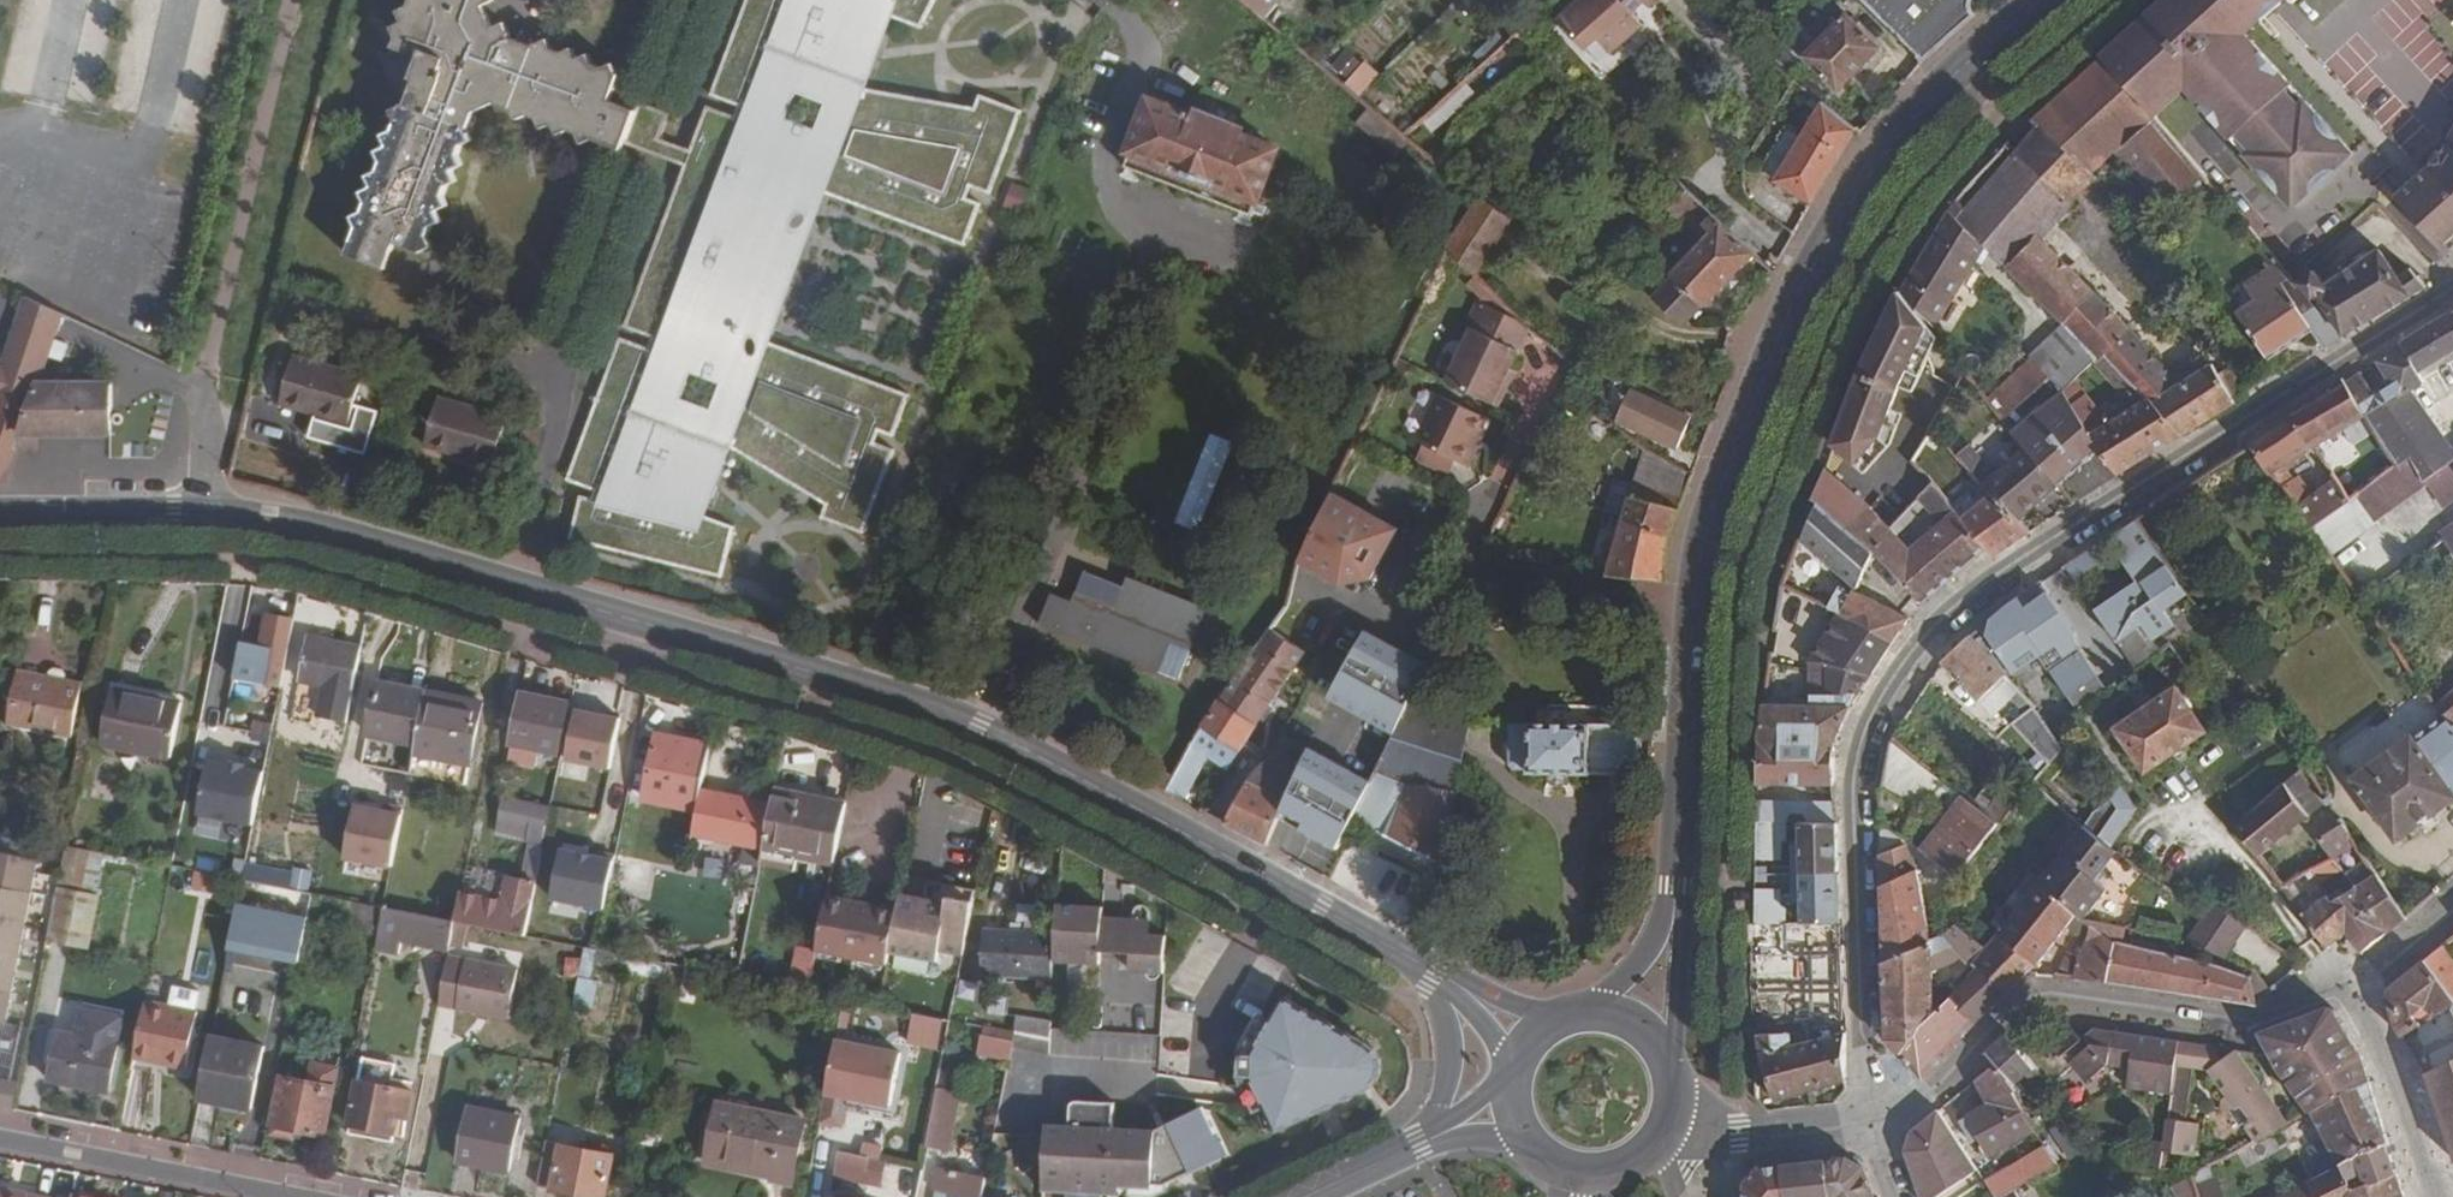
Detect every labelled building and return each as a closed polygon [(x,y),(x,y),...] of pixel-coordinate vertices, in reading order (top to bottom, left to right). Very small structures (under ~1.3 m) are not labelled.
[(408,88),(413,90),(408,106),(403,104),(402,106),(392,111),(397,120),(393,131),(384,135),(387,146),(387,147),(377,151),(382,161),(378,172),(368,176),(372,186),(371,188),(362,192),(366,202),(362,212),(352,217),(357,226),(346,255),(386,269),(395,242),(421,252),(432,247),(427,236),(431,227),(442,223),(436,213),(438,211),(447,207),(443,196),(447,185),(456,182),(451,172),(452,169),(463,165),(458,155),(462,145),(472,141),(467,131),(474,112),(496,103),(514,109),(518,119),(528,114),(538,118),(543,129),(553,124),(555,124),(559,135),(569,130),(579,134),(583,144),(594,139),(621,149),(624,143),(636,111),(610,102),(619,75),(617,75),(613,64),(602,69),(593,65),(588,55),(579,60),(577,60),(572,49),(563,54),(553,50),(548,39),(537,45),(536,44),(535,48),(509,39),(510,35),(509,34),(504,23),(493,29),(483,8),(485,4),(494,1),(493,0),(412,0),(409,7),(399,11),(404,23),(393,28),(397,38),(392,53),(382,58),(398,92),(408,88)] [(821,192),(965,246),(980,204),(965,198),(969,187),(990,195),(1021,111),(991,99),(987,109),(865,87),(866,80),(877,83),(881,78),(885,73),(887,66),(889,57),(878,49),(889,18),(921,28),(935,0),(745,0),(708,97),(740,109),(736,119),(704,107),(687,151),(657,139),(666,115),(646,107),(639,104),(636,111),(624,143),(634,147),(683,167),(623,326),(656,338),(652,348),(620,336),(566,480),(594,491),(592,500),(580,496),(569,540),(722,578),(734,527),(700,519),(730,446),(837,507),(831,521),(862,533),(893,450),(873,442),(877,431),(892,436),(908,394),(765,341),(821,192)] [(1265,19),(1276,6),(1275,5),(1279,0),(1242,0),(1265,19)] [(1556,22),(1582,52),(1596,40),(1609,55),(1641,26),(1632,15),(1642,4),(1648,10),(1656,0),(1582,0),(1556,22)] [(1861,1),(1922,62),(1976,16),(1971,2),(1974,0),(1859,0),(1861,1)] [(2101,57),(2152,116),(2153,117),(2185,88),(2293,206),(2352,153),(2244,34),(2260,20),(2241,0),(2163,0),(2160,3),(2101,57)] [(2260,20),(2269,11),(2281,0),(2241,0),(2260,20)] [(1805,57),(1839,91),(1881,49),(1847,15),(1805,57)] [(1364,91),(1374,67),(1337,52),(1327,76),(1364,91)] [(2152,116),(2101,57),(2033,120),(2040,126),(2092,173),(2115,153),(2153,120),(2152,118),(2153,117),(2152,116)] [(1845,122),(1858,107),(1843,95),(1839,100),(1833,95),(1824,106),(1845,122)] [(1131,152),(1259,201),(1278,149),(1233,133),(1236,125),(1198,111),(1196,118),(1150,101),(1131,152)] [(1775,181),(1811,203),(1854,129),(1845,122),(1824,106),(1823,105),(1778,177),(1775,181)] [(1369,107),(1356,122),(1379,141),(1392,126),(1369,107)] [(2161,225),(2163,213),(2188,191),(2203,179),(2153,120),(2115,153),(2152,193),(2140,204),(2161,225)] [(1392,126),(1379,141),(1395,155),(1408,140),(1392,126)] [(2015,153),(2070,205),(2098,178),(2092,173),(2040,126),(2015,153)] [(1788,129),(1764,168),(1778,177),(1802,138),(1788,129)] [(2425,171),(2452,203),(2452,136),(2435,164),(2434,163),(2425,171)] [(2015,153),(2006,145),(1954,202),(1964,211),(2015,153)] [(1259,201),(1131,152),(1125,167),(1253,217),(1259,201)] [(2005,266),(2063,324),(2096,359),(2099,361),(2106,355),(2147,399),(2151,397),(2183,437),(2236,405),(2246,399),(2239,386),(2226,369),(2217,372),(2211,363),(2191,376),(2181,362),(2168,373),(2149,350),(2094,292),(2038,237),(2070,205),(2015,153),(1964,211),(1956,219),(1985,247),(2005,266)] [(2396,196),(2446,253),(2452,247),(2452,203),(2425,171),(2417,177),(2396,196)] [(2209,185),(2208,186),(2203,179),(2188,191),(2195,200),(2211,187),(2209,185)] [(1703,307),(1753,255),(1678,183),(1677,182),(1660,201),(1679,219),(1688,209),(1712,231),(1670,276),(1703,307)] [(1004,208),(1022,215),(1031,192),(1013,185),(1004,208)] [(1445,248),(1475,276),(1512,219),(1478,197),(1445,248)] [(1934,328),(1985,247),(1956,219),(1964,211),(1954,202),(1949,211),(1899,291),(1934,328)] [(2316,297),(2343,336),(2410,296),(2425,287),(2424,287),(2404,262),(2392,270),(2378,250),(2325,285),(2314,270),(2298,282),(2299,284),(2313,300),(2316,297)] [(2164,296),(2192,274),(2175,252),(2146,275),(2164,296)] [(2297,287),(2295,288),(2274,263),(2244,284),(2255,300),(2236,312),(2268,359),(2311,329),(2323,348),(2341,337),(2297,287)] [(1937,337),(1899,291),(1861,370),(1834,442),(1857,461),(1881,434),(1899,384),(1912,389),(1937,337)] [(1474,327),(1446,379),(1496,406),(1507,385),(1501,382),(1530,330),(1524,324),(1479,301),(1467,323),(1474,327)] [(2418,372),(2452,352),(2452,313),(2401,344),(2403,346),(2418,372)] [(2096,359),(2063,324),(2029,356),(2032,359),(2047,375),(2056,385),(2063,391),(2074,380),(2092,362),(2096,359)] [(1,484),(14,448),(18,433),(110,433),(111,383),(36,381),(50,344),(15,331),(0,372),(0,484),(1,484)] [(2423,381),(2418,372),(2403,346),(2378,362),(2393,385),(2374,396),(2359,374),(2344,384),(2365,415),(2407,390),(2420,382),(2423,381)] [(2106,355),(2099,361),(2096,359),(2092,362),(2121,391),(2115,397),(2128,411),(2147,399),(2106,355)] [(1409,361),(1398,356),(1390,370),(1401,375),(1409,361)] [(315,414),(349,424),(355,405),(363,377),(292,357),(280,404),(315,414)] [(2047,375),(2032,359),(1988,401),(2000,417),(2047,375)] [(2056,385),(2047,375),(2000,417),(2007,425),(2056,385)] [(2366,417),(2365,415),(2344,384),(2341,379),(2289,411),(2313,450),(2366,417)] [(2074,380),(2063,391),(2089,433),(2088,437),(2097,451),(2118,476),(2183,437),(2151,397),(2147,399),(2128,411),(2104,425),(2074,380)] [(2407,390),(2444,444),(2452,436),(2452,431),(2420,382),(2407,390)] [(2444,444),(2407,390),(2365,415),(2366,417),(2397,466),(2410,459),(2423,482),(2452,461),(2452,457),(2444,444)] [(1484,417),(1436,391),(1411,436),(1463,464),(1474,445),(1470,443),(1484,417)] [(2088,437),(2089,433),(2063,391),(2012,432),(2023,446),(2058,485),(2097,451),(2088,437)] [(425,446),(494,465),(509,419),(439,398),(425,446)] [(349,424),(315,414),(308,438),(366,454),(378,411),(355,405),(349,424)] [(1661,439),(1678,447),(1687,427),(1639,406),(1631,426),(1650,434),(1647,442),(1658,446),(1661,439)] [(2284,467),(2313,450),(2289,411),(2246,437),(2250,445),(2269,476),(2272,474),(2284,467)] [(1511,432),(1489,479),(1504,486),(1526,439),(1511,432)] [(1942,442),(1932,432),(1912,460),(1925,475),(1933,467),(1929,463),(1942,442)] [(14,448),(110,448),(110,433),(18,433),(14,448)] [(1982,484),(1993,473),(1970,445),(1957,456),(1980,485),(1982,484)] [(2334,445),(2318,457),(2320,460),(2336,481),(2349,500),(2355,495),(2367,487),(2349,463),(2334,445)] [(2018,521),(2058,485),(2023,446),(1993,473),(1982,484),(1992,494),(2018,521)] [(1625,516),(1622,524),(1669,537),(1692,475),(1644,450),(1625,516)] [(2291,477),(2320,460),(2318,457),(2313,450),(2284,467),(2291,477)] [(2423,482),(2410,459),(2397,466),(2367,487),(2355,495),(2374,522),(2426,486),(2423,482)] [(2423,482),(2426,486),(2440,510),(2452,502),(2452,461),(2423,482)] [(2284,467),(2272,474),(2297,509),(2308,502),(2291,477),(2284,467)] [(1814,498),(1869,548),(1890,528),(1871,508),(1826,469),(1814,498)] [(2311,529),(2349,500),(2336,481),(2308,502),(2297,509),(2311,529)] [(1992,494),(1982,484),(1980,485),(1970,493),(1978,505),(1992,494)] [(1955,511),(1952,507),(1935,485),(1890,528),(1896,535),(1925,507),(1939,524),(1955,511)] [(1970,493),(1952,507),(1955,511),(1961,519),(1985,548),(1993,557),(2030,533),(2018,521),(1992,494),(1978,505),(1970,493)] [(1398,529),(1330,496),(1299,560),(1297,565),(1341,586),(1373,580),(1398,529)] [(1858,587),(1874,552),(1869,548),(1814,498),(1799,535),(1850,581),(1858,587)] [(1907,587),(1919,602),(1985,548),(1961,519),(1955,511),(1939,524),(1910,549),(1896,535),(1890,528),(1869,548),(1874,552),(1907,587)] [(2188,595),(2136,518),(2111,535),(2118,545),(2143,582),(2099,612),(2119,641),(2129,635),(2138,649),(2159,635),(2163,641),(2178,630),(2168,615),(2190,599),(2188,595)] [(1669,537),(1622,524),(1607,576),(1665,581),(1668,539),(1669,537)] [(2439,533),(2443,539),(2452,554),(2452,524),(2439,533)] [(2111,535),(2081,555),(2088,566),(2118,545),(2111,535)] [(1051,596),(1039,627),(1178,680),(1206,607),(1147,584),(1135,616),(1116,609),(1125,588),(1085,573),(1072,604),(1051,596)] [(1147,584),(1129,577),(1125,588),(1116,609),(1135,616),(1147,584)] [(1823,606),(1828,608),(1840,584),(1835,581),(1829,594),(1823,606)] [(2075,634),(2040,581),(2011,601),(1982,625),(1979,637),(1974,642),(2006,675),(2011,680),(2015,675),(2007,664),(2036,645),(2050,666),(2047,668),(2058,684),(2088,663),(2070,637),(2075,634)] [(1838,612),(1894,640),(1909,617),(1862,594),(1854,593),(1845,587),(1840,584),(1828,608),(1838,612)] [(1872,675),(1894,640),(1838,612),(1819,640),(1830,644),(1825,664),(1872,675)] [(295,620),(269,615),(263,643),(241,639),(233,677),(281,687),(295,620)] [(1979,637),(1982,625),(1969,636),(1974,642),(1979,637)] [(1218,700),(1256,725),(1294,670),(1304,654),(1268,630),(1218,700)] [(1409,703),(1428,664),(1362,632),(1329,699),(1395,732),(1409,703)] [(2138,669),(2168,648),(2163,641),(2159,635),(2138,649),(2129,635),(2119,641),(2138,669)] [(361,647),(308,636),(293,718),(345,728),(361,647)] [(1941,663),(1993,716),(2011,699),(2023,712),(2009,723),(2024,740),(2051,716),(2038,698),(2033,703),(2020,689),(2011,680),(2006,675),(1974,642),(1969,636),(1941,663)] [(1811,661),(1811,663),(1825,664),(1830,644),(1819,640),(1811,661)] [(1851,707),(1872,675),(1825,664),(1811,663),(1809,694),(1809,706),(1851,707)] [(2106,691),(2088,663),(2058,684),(2076,710),(2106,691)] [(50,671),(49,676),(65,679),(66,674),(63,670),(54,668),(50,671)] [(49,676),(17,670),(6,724),(72,737),(83,682),(65,679),(49,676)] [(426,692),(376,682),(365,735),(416,744),(426,692)] [(183,701),(113,687),(101,745),(171,759),(183,701)] [(2176,687),(2115,728),(2145,773),(2206,732),(2176,687)] [(2435,706),(2445,717),(2452,726),(2452,689),(2435,706)] [(570,700),(523,691),(507,765),(535,771),(539,753),(558,757),(570,700)] [(483,703),(426,692),(416,744),(410,774),(467,785),(483,703)] [(1256,725),(1218,700),(1175,779),(1167,793),(1183,802),(1209,757),(1228,767),(1237,751),(1256,725)] [(1395,732),(1376,772),(1410,786),(1416,786),(1456,793),(1457,793),(1470,722),(1409,703),(1395,732)] [(1836,799),(1834,785),(1834,747),(1851,707),(1809,706),(1763,704),(1757,744),(1757,784),(1821,785),(1820,799),(1836,799)] [(611,770),(621,719),(576,710),(566,761),(611,770)] [(1939,736),(1909,713),(1891,740),(1919,762),(1939,736)] [(2068,737),(2051,716),(2024,740),(2048,764),(2060,777),(2082,755),(2068,737)] [(2352,779),(2397,841),(2452,800),(2452,791),(2450,786),(2452,784),(2452,726),(2445,717),(2415,739),(2412,735),(2352,779)] [(274,725),(256,721),(254,733),(271,736),(274,725)] [(1569,773),(1637,775),(1639,727),(1510,724),(1509,765),(1513,769),(1528,770),(1528,773),(1549,773),(1569,773)] [(657,733),(644,800),(697,811),(702,789),(702,788),(710,751),(665,742),(666,736),(657,733)] [(710,751),(711,744),(666,736),(665,742),(710,751)] [(1943,826),(1966,797),(1919,762),(1891,740),(1881,788),(1943,826)] [(1265,846),(1288,791),(1301,755),(1283,747),(1247,782),(1224,824),(1265,846)] [(2063,780),(2064,781),(2082,755),(2060,777),(2063,780)] [(1277,817),(1338,848),(1351,820),(1372,779),(1328,757),(1325,765),(1301,756),(1288,791),(1277,817)] [(229,765),(209,761),(198,814),(253,825),(264,772),(244,768),(245,765),(229,761),(229,765)] [(1153,786),(1167,793),(1175,779),(1161,771),(1153,786)] [(1416,786),(1410,786),(1376,772),(1372,779),(1351,820),(1443,863),(1456,793),(1416,786)] [(1569,773),(1549,773),(1549,781),(1554,785),(1564,785),(1568,782),(1569,773)] [(2297,774),(2285,784),(2237,828),(2257,855),(2309,816),(2308,814),(2320,805),(2297,774)] [(2064,781),(2063,780),(2048,797),(2072,818),(2083,827),(2095,813),(2064,781)] [(2095,813),(2083,827),(2111,848),(2138,810),(2120,782),(2095,813)] [(702,789),(697,811),(693,835),(763,849),(764,848),(773,804),(702,789)] [(799,800),(800,794),(775,789),(774,796),(799,800)] [(1973,803),(2001,824),(2018,802),(2004,791),(1993,806),(1979,795),(1973,803)] [(764,848),(835,861),(846,803),(800,794),(799,800),(774,796),(773,804),(764,848)] [(2001,824),(1973,803),(1966,797),(1943,826),(1922,853),(1943,867),(1959,878),(2001,824)] [(504,798),(495,843),(540,852),(549,807),(504,798)] [(383,812),(355,807),(345,858),(391,867),(403,810),(384,806),(383,812)] [(2067,848),(2083,827),(2072,818),(2055,839),(2067,848)] [(1879,848),(1904,840),(1879,822),(1879,848)] [(2343,825),(2317,839),(2333,860),(2356,846),(2343,825)] [(2117,853),(2111,848),(2083,827),(2067,848),(2036,885),(2076,914),(2083,920),(2107,890),(2094,879),(2117,853)] [(104,853),(66,845),(46,940),(88,949),(99,896),(96,895),(104,853)] [(1917,869),(1906,845),(1879,855),(1882,931),(1882,962),(1931,942),(1925,911),(1921,892),(1932,890),(1928,869),(1917,871),(1917,869)] [(604,909),(614,856),(595,852),(594,856),(560,850),(551,898),(604,909)] [(0,851),(0,1021),(5,1022),(38,859),(0,851)] [(2333,860),(2308,873),(2311,880),(2315,885),(2340,871),(2333,860)] [(2406,919),(2375,874),(2366,861),(2344,876),(2353,889),(2386,934),(2406,919)] [(1938,904),(1947,893),(1959,878),(1943,867),(1938,873),(1944,877),(1929,898),(1938,904)] [(192,888),(220,895),(225,877),(198,869),(192,888)] [(2311,880),(2308,873),(2302,877),(2306,883),(2311,880)] [(503,904),(460,895),(454,921),(525,936),(536,884),(508,878),(503,904)] [(890,953),(938,962),(939,952),(963,956),(976,889),(951,884),(946,908),(901,900),(895,928),(890,953)] [(2280,888),(2302,916),(2308,911),(2287,884),(2280,888)] [(290,889),(266,885),(263,899),(287,903),(290,889)] [(2067,927),(2076,914),(2036,885),(1998,933),(2038,963),(2067,927)] [(2362,952),(2386,934),(2353,889),(2327,904),(2346,933),(2362,952)] [(311,904),(309,912),(346,920),(344,926),(378,933),(384,908),(313,894),(311,904)] [(855,899),(828,894),(817,951),(888,965),(890,953),(895,928),(899,908),(863,901),(862,904),(855,903),(855,899)] [(2346,933),(2327,904),(2324,899),(2308,911),(2302,916),(2327,949),(2346,933)] [(1753,903),(1754,925),(1839,922),(1839,900),(1753,903)] [(311,904),(298,901),(296,914),(308,917),(309,912),(311,904)] [(2215,903),(2200,924),(2211,931),(2236,941),(2247,926),(2215,903)] [(1103,919),(1103,908),(1059,905),(1056,961),(1100,963),(1101,951),(1131,953),(1130,972),(1165,972),(1167,936),(1148,936),(1149,920),(1103,919)] [(448,950),(454,921),(384,908),(375,949),(410,956),(413,943),(448,950)] [(1934,910),(1925,911),(1931,942),(1938,939),(1942,936),(1947,933),(1934,910)] [(2067,927),(2086,941),(2092,926),(2083,920),(2076,914),(2067,927)] [(2125,926),(2083,920),(2092,926),(2111,940),(2116,942),(2122,943),(2125,926)] [(454,921),(449,946),(464,949),(469,925),(454,921)] [(1839,922),(1754,925),(1755,944),(1840,941),(1839,922)] [(1955,946),(1974,963),(1986,949),(1956,924),(1947,933),(1942,936),(1955,946)] [(2211,931),(2200,924),(2189,940),(2225,957),(2236,941),(2211,931)] [(2073,979),(2107,983),(2116,942),(2111,940),(2092,926),(2086,941),(2083,950),(2080,950),(2078,957),(2073,956),(2064,978),(2073,979)] [(1054,934),(983,930),(980,975),(1052,979),(1054,934)] [(2026,975),(2034,968),(2038,963),(1998,933),(1986,949),(1974,963),(1979,967),(2008,991),(2018,981),(2026,975)] [(1931,942),(1932,956),(1955,946),(1942,936),(1938,939),(1931,942)] [(1934,997),(1932,956),(1931,942),(1882,962),(1886,1039),(1900,1054),(1919,1031),(1934,1015),(1934,1006),(1934,997)] [(2256,1005),(2250,977),(2223,967),(2207,963),(2122,943),(2116,942),(2107,983),(2256,1005)] [(2424,960),(2452,997),(2452,962),(2441,947),(2424,960)] [(509,1019),(518,969),(448,955),(438,1005),(509,1019)] [(2452,1006),(2452,997),(2424,960),(2388,988),(2386,997),(2395,1027),(2402,1037),(2451,1008),(2452,1006)] [(667,965),(665,977),(682,981),(685,968),(667,965)] [(1900,1054),(1922,1080),(1974,1025),(2008,991),(1979,967),(1952,996),(1945,1004),(1939,1010),(1934,1015),(1919,1031),(1900,1054)] [(1934,997),(1934,1015),(1939,1010),(1945,1004),(1934,997)] [(1242,1049),(1241,1075),(1256,1110),(1266,1106),(1277,1131),(1364,1092),(1373,1085),(1378,1078),(1379,1069),(1378,1058),(1373,1050),(1365,1044),(1284,999),(1264,1036),(1252,1030),(1242,1049)] [(197,1012),(144,1001),(133,1057),(186,1068),(197,1012)] [(2270,1051),(2274,1056),(2342,1022),(2334,1010),(2329,1008),(2259,1033),(2270,1051)] [(77,1035),(54,1030),(48,1058),(54,1060),(49,1082),(108,1093),(123,1017),(83,1009),(77,1035)] [(1804,1022),(1805,1033),(1791,1036),(1791,1034),(1758,1035),(1760,1052),(1774,1100),(1846,1079),(1845,1032),(1843,1032),(1843,1014),(1804,1022)] [(1052,1021),(1018,1017),(1015,1033),(1051,1039),(1052,1029),(1052,1021)] [(910,1040),(933,1044),(937,1022),(914,1018),(910,1040)] [(2309,1112),(2311,1112),(2369,1082),(2361,1056),(2342,1022),(2274,1056),(2298,1096),(2309,1112)] [(2046,1042),(2045,1044),(2058,1059),(2081,1041),(2068,1024),(2046,1042)] [(983,1026),(981,1035),(1014,1041),(1015,1033),(983,1026)] [(2171,1094),(2177,1056),(2179,1041),(2094,1029),(2085,1037),(2091,1045),(2069,1062),(2073,1066),(2086,1084),(2109,1065),(2130,1068),(2126,1088),(2171,1094)] [(2023,1052),(2018,1046),(2007,1031),(1984,1052),(1995,1065),(2014,1087),(2029,1074),(2046,1096),(2051,1092),(2048,1088),(2049,1086),(2023,1052)] [(2069,1062),(2091,1045),(2085,1037),(2081,1041),(2058,1059),(2045,1044),(2046,1042),(2042,1038),(2036,1031),(2018,1046),(2023,1052),(2049,1086),(2073,1066),(2069,1062)] [(1106,1032),(1106,1043),(1154,1045),(1155,1034),(1106,1032)] [(1014,1041),(1013,1046),(1050,1053),(1051,1039),(1015,1033),(1014,1041)] [(265,1046),(211,1035),(198,1099),(253,1110),(265,1046)] [(1014,1041),(981,1035),(977,1054),(1010,1061),(1013,1046),(1014,1041)] [(12,1042),(0,1039),(0,1076),(5,1077),(12,1042)] [(836,1040),(826,1093),(849,1098),(890,1105),(901,1053),(836,1040)] [(2193,1068),(2197,1044),(2179,1041),(2177,1056),(2171,1094),(2170,1101),(2164,1142),(2162,1151),(2194,1157),(2199,1124),(2185,1122),(2193,1068)] [(2193,1068),(2207,1070),(2222,1060),(2212,1046),(2197,1044),(2193,1068)] [(2222,1060),(2207,1070),(2227,1096),(2233,1105),(2228,1109),(2231,1113),(2241,1127),(2244,1125),(2255,1141),(2256,1143),(2289,1124),(2288,1122),(2235,1050),(2222,1060)] [(341,1059),(317,1053),(311,1082),(282,1076),(272,1126),(271,1134),(294,1139),(296,1130),(325,1136),(341,1059)] [(396,1064),(363,1058),(348,1133),(394,1142),(399,1113),(408,1115),(412,1091),(391,1087),(396,1064)] [(2422,1075),(2452,1162),(2452,1060),(2422,1075)] [(2016,1091),(2014,1087),(1995,1065),(1975,1080),(1988,1104),(1968,1115),(1989,1154),(2032,1130),(2012,1093),(2016,1091)] [(2342,1166),(2388,1143),(2369,1082),(2311,1112),(2339,1167),(2342,1166)] [(961,1093),(937,1088),(926,1147),(949,1152),(961,1093)] [(849,1098),(826,1093),(820,1123),(844,1127),(849,1098)] [(2218,1111),(2231,1113),(2228,1109),(2233,1105),(2227,1096),(2221,1100),(2218,1111)] [(793,1185),(806,1118),(718,1100),(707,1156),(775,1169),(772,1181),(793,1185)] [(1156,1131),(1113,1129),(1114,1103),(1076,1101),(1074,1102),(1072,1104),(1071,1106),(1070,1126),(1047,1125),(1043,1190),(1066,1192),(1066,1196),(1102,1196),(1102,1194),(1119,1195),(1120,1187),(1153,1188),(1156,1131)] [(522,1118),(467,1107),(457,1162),(510,1173),(522,1118)] [(1920,1196),(1936,1196),(1977,1170),(1938,1110),(1910,1132),(1905,1151),(1920,1196)] [(2160,1169),(2162,1151),(2164,1142),(2154,1141),(2151,1166),(2160,1169)] [(537,1186),(553,1190),(562,1145),(546,1142),(537,1186)] [(2353,1194),(2398,1174),(2388,1143),(2342,1166),(2353,1194)] [(562,1145),(553,1190),(588,1196),(605,1196),(613,1155),(562,1145)] [(2044,1145),(1985,1182),(1995,1196),(2001,1196),(2014,1190),(2056,1164),(2044,1145)] [(869,1157),(838,1151),(834,1175),(864,1181),(869,1157)] [(775,1169),(707,1156),(705,1167),(772,1181),(775,1169)] [(885,1160),(869,1157),(864,1181),(880,1184),(885,1160)] [(1864,1167),(1847,1158),(1759,1168),(1746,1183),(1745,1196),(1873,1196),(1864,1167)] [(2398,1174),(2353,1194),(2342,1166),(2339,1167),(2274,1196),(2405,1196),(2398,1174)] [(934,1189),(952,1193),(951,1196),(983,1196),(987,1178),(937,1168),(934,1189)] [(2189,1173),(2167,1182),(2173,1196),(2200,1196),(2189,1173)] [(0,1187),(0,1196),(41,1196),(28,1195),(29,1193),(2,1188),(0,1187)]
